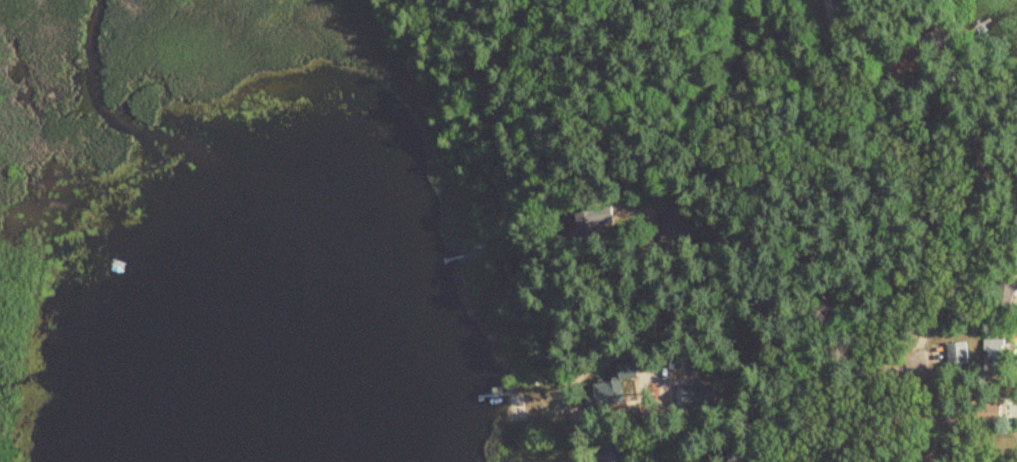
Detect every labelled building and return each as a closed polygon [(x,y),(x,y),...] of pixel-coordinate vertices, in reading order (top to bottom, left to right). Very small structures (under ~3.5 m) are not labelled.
[(1001,277),(1000,296),(1016,297),(1016,277),(1001,277)] [(1009,340),(986,340),(986,372),(1009,372),(1009,340)] [(951,366),(972,366),(972,344),(951,344),(951,366)] [(624,439),(597,450),(601,461),(633,461),(624,439)]
